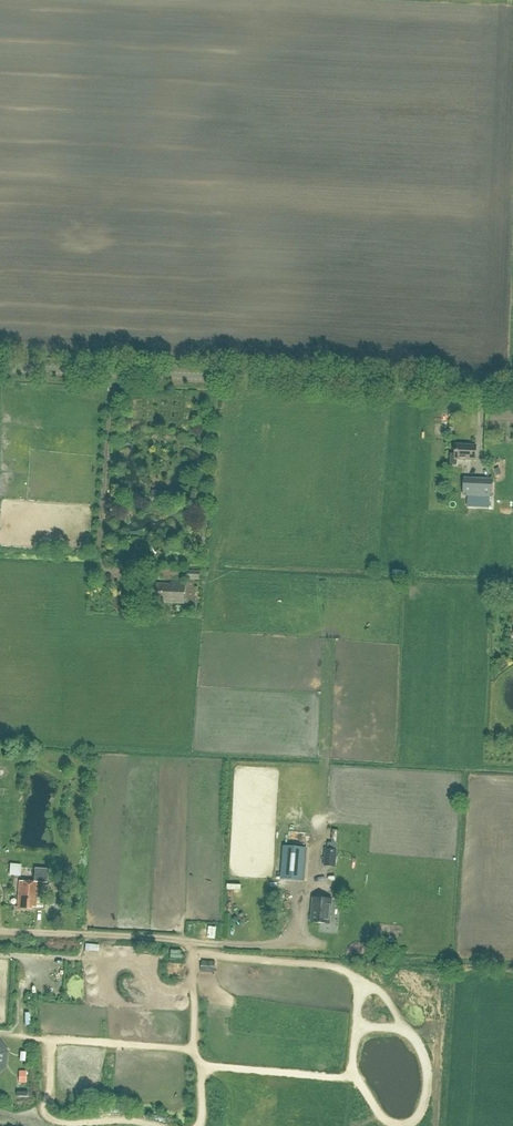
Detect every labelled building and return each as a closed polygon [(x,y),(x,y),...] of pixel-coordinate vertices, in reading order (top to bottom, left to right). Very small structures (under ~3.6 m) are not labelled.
[(476,460),(476,446),(456,445),(455,454),(450,454),(449,465),(457,465),(457,460),(476,460)] [(464,481),(464,496),(493,497),(493,481),(464,481)] [(187,571),(187,579),(200,580),(200,571),(187,571)] [(185,583),(170,583),(170,584),(153,584),(152,602),(184,604),(185,583)] [(302,881),(305,848),(283,846),(280,879),(302,881)] [(324,866),(335,867),(337,850),(326,849),(324,866)] [(35,908),(36,882),(47,883),(47,869),(34,868),(33,882),(19,881),(17,909),(30,910),(31,907),(35,908)] [(46,905),(55,906),(55,898),(46,897),(46,905)] [(313,898),(311,922),(330,924),(332,900),(313,898)] [(215,962),(201,961),(201,972),(214,973),(215,962)] [(170,962),(170,974),(183,974),(183,962),(170,962)]
